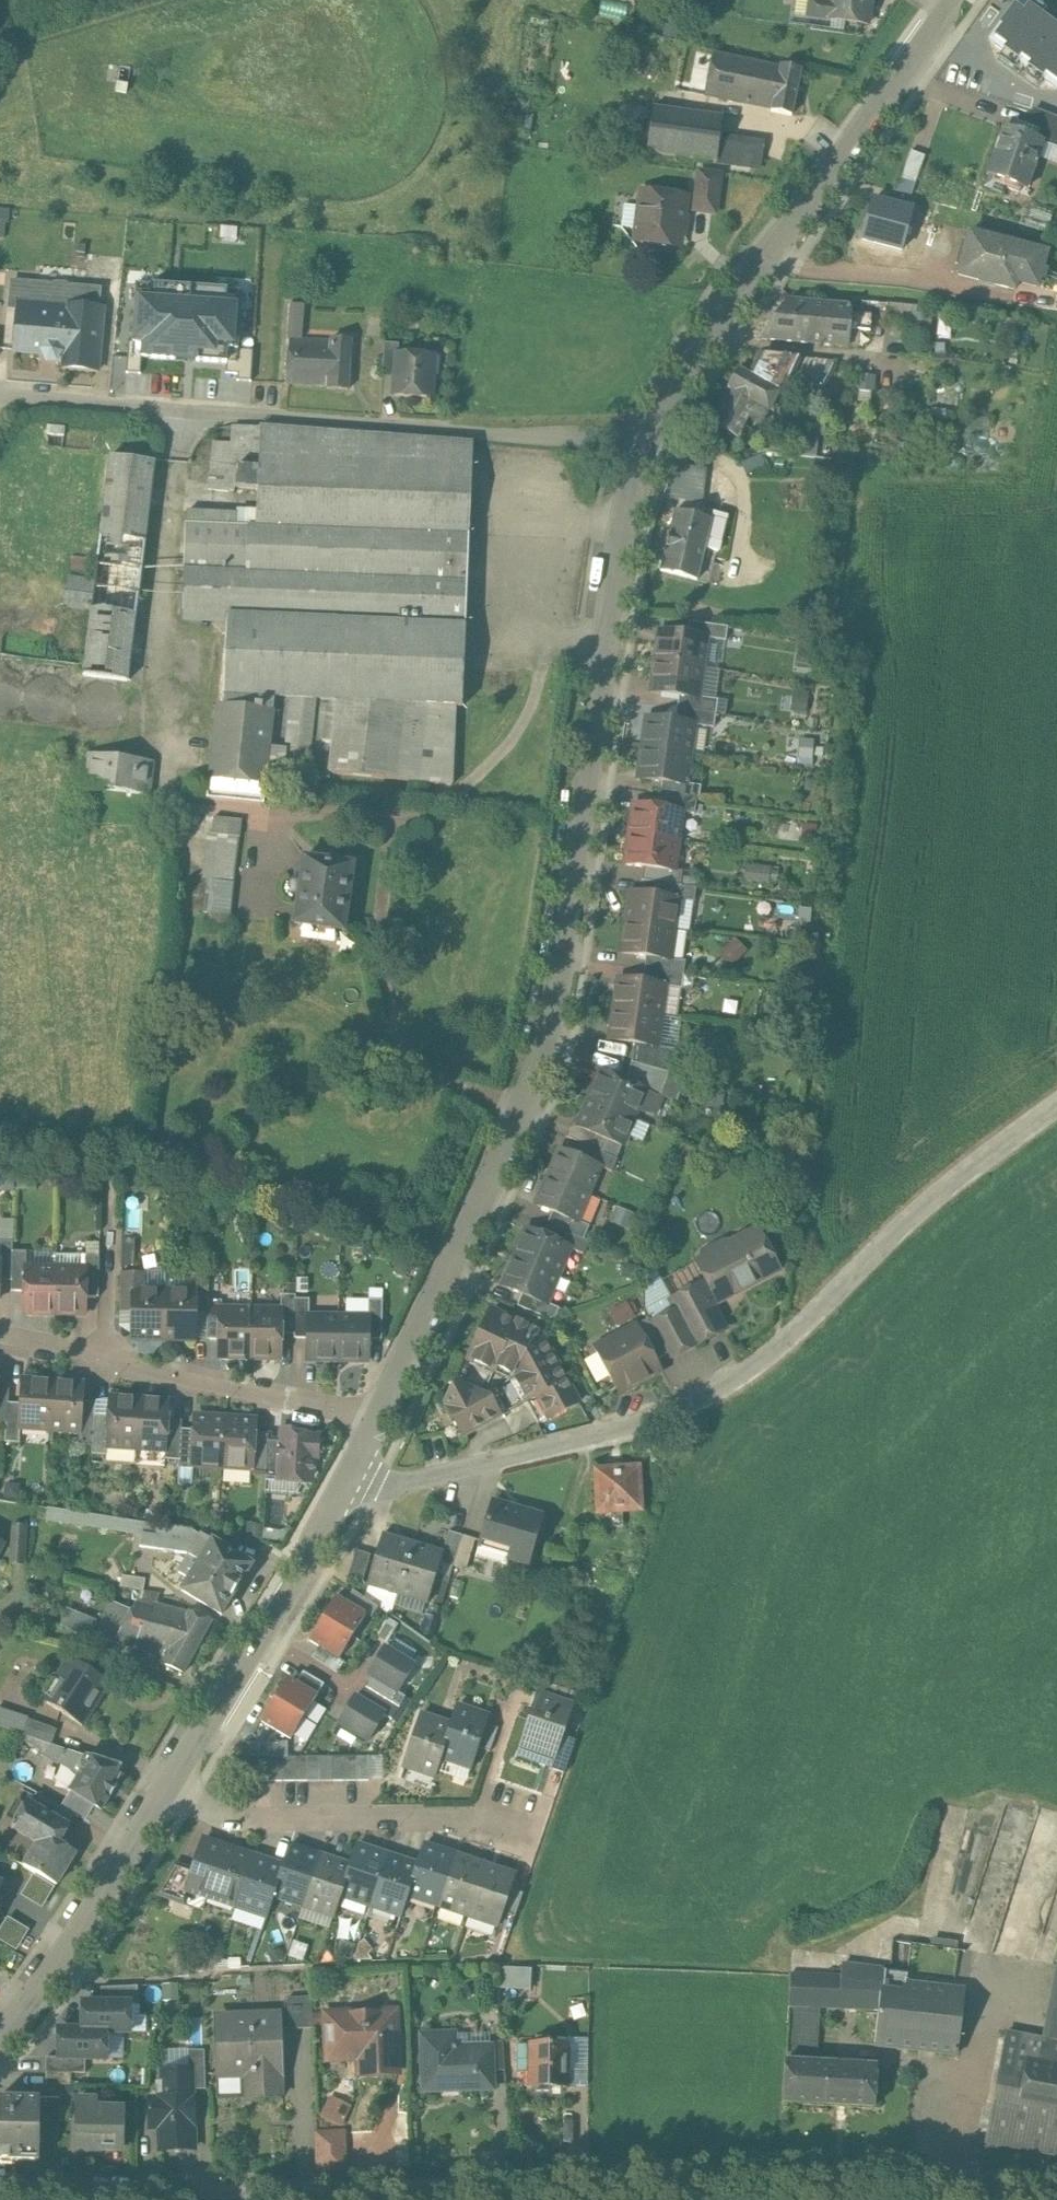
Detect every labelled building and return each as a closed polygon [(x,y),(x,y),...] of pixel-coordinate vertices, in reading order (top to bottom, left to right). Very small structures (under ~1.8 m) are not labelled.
[(808,17),(868,25),(871,0),(810,0),(808,17)] [(1020,79),(1045,96),(1052,101),(1054,99),(1056,94),(1056,32),(1055,31),(1020,79)] [(781,67),(713,54),(709,76),(704,75),(703,82),(707,83),(705,94),(772,108),(771,111),(792,115),(801,69),(781,65),(781,67)] [(128,85),(117,82),(115,92),(126,94),(128,85)] [(1045,96),(1035,110),(1056,117),(1056,101),(1054,99),(1052,101),(1045,96)] [(653,107),(619,102),(612,146),(630,148),(630,150),(647,152),(653,107)] [(723,116),(653,107),(647,152),(716,162),(719,140),(723,116)] [(1035,110),(1028,127),(1032,128),(1029,137),(1042,141),(1041,142),(1056,148),(1056,117),(1035,110)] [(1029,137),(1005,128),(988,175),(991,177),(987,188),(1002,194),(1004,187),(1019,193),(1021,187),(1025,189),(1041,142),(1042,141),(1029,137)] [(762,145),(719,140),(716,162),(752,167),(762,145)] [(911,193),(924,154),(908,148),(895,188),(911,193)] [(719,176),(700,173),(695,210),(715,212),(719,176)] [(686,197),(642,191),(636,236),(641,242),(649,243),(654,239),(662,240),(666,245),(673,246),(680,242),(681,234),(680,232),(684,229),(685,220),(683,217),(686,197)] [(1054,210),(1035,203),(1030,216),(1050,222),(1054,210)] [(5,235),(9,207),(0,206),(0,234),(5,235)] [(1045,253),(969,233),(959,274),(1015,289),(1017,280),(1036,286),(1045,253)] [(66,284),(56,283),(52,285),(51,284),(51,285),(21,282),(20,290),(10,289),(8,310),(7,310),(7,311),(17,312),(20,317),(17,343),(18,343),(17,351),(52,354),(57,358),(56,362),(64,363),(64,368),(98,371),(104,309),(99,308),(101,289),(71,287),(71,286),(70,286),(66,284)] [(232,349),(233,299),(127,298),(126,342),(135,342),(135,358),(220,359),(220,348),(232,349)] [(852,305),(788,300),(762,339),(849,347),(850,330),(870,332),(872,315),(852,313),(852,305)] [(291,304),(260,303),(260,302),(257,302),(257,305),(258,305),(257,319),(256,319),(256,322),(252,382),(287,384),(290,339),(291,323),(292,323),(292,320),(293,307),(294,304),(291,304)] [(916,306),(888,303),(886,322),(915,325),(916,306)] [(330,342),(290,339),(287,384),(327,386),(327,388),(349,389),(352,340),(331,339),(330,342)] [(399,344),(385,343),(382,373),(396,374),(397,352),(398,352),(399,344)] [(241,349),(238,375),(247,376),(250,350),(241,349)] [(398,352),(397,352),(396,374),(394,396),(431,399),(434,355),(398,352)] [(800,359),(764,354),(752,378),(778,394),(782,397),(800,359)] [(752,378),(739,371),(710,422),(737,437),(749,416),(761,423),(778,394),(752,378)] [(258,469),(262,426),(233,424),(231,443),(213,442),(210,489),(235,491),(235,488),(237,467),(258,469)] [(262,426),(258,469),(256,490),(257,490),(257,509),(256,527),(237,527),(237,514),(187,512),(184,612),(228,614),(224,706),(218,706),(209,781),(207,799),(264,805),(268,772),(327,778),(328,773),(453,785),(481,444),(262,426)] [(155,463),(111,457),(95,581),(93,595),(91,609),(83,676),(129,682),(155,463)] [(705,468),(674,464),(663,496),(701,501),(705,468)] [(235,488),(256,490),(258,469),(237,467),(235,488)] [(257,509),(237,508),(237,514),(237,527),(256,527),(257,509)] [(712,520),(675,510),(661,571),(697,580),(705,548),(719,551),(727,516),(714,512),(712,520)] [(72,557),(71,570),(93,571),(94,558),(72,557)] [(95,581),(69,578),(67,591),(93,595),(95,581)] [(93,595),(67,591),(65,605),(91,609),(93,595)] [(728,627),(689,622),(688,634),(707,637),(707,638),(726,641),(728,627)] [(688,634),(659,631),(655,661),(703,668),(707,638),(707,637),(688,634)] [(813,642),(797,640),(795,661),(810,663),(813,642)] [(703,668),(655,661),(651,691),(679,695),(699,698),(699,697),(703,668)] [(56,677),(52,676),(48,676),(43,676),(40,677),(37,678),(34,680),(32,682),(29,685),(28,687),(27,689),(25,692),(25,694),(24,697),(24,700),(25,704),(26,707),(28,712),(30,716),(33,718),(35,719),(39,722),(43,723),(49,724),(55,723),(60,721),(64,718),(67,715),(69,712),(71,708),(72,705),(72,702),(72,699),(72,696),(71,693),(70,690),(68,686),(66,683),(63,681),(60,679),(56,677)] [(103,683),(99,682),(93,683),(89,685),(86,687),(84,689),(81,691),(79,694),(77,698),(76,702),(76,707),(76,711),(77,715),(79,718),(80,720),(82,723),(85,725),(88,727),(92,729),(97,730),(101,730),(105,730),(108,729),(112,727),(115,725),(118,722),(120,719),(122,715),(123,713),(123,710),(124,706),(123,702),(123,699),(121,696),(120,693),(117,690),(116,689),(113,686),(108,684),(103,683)] [(810,692),(793,690),(790,710),(806,713),(810,692)] [(718,699),(699,697),(699,698),(679,695),(678,708),(716,713),(716,712),(718,699)] [(728,701),(718,699),(716,712),(726,714),(728,701)] [(716,713),(678,708),(676,721),(695,724),(695,725),(714,727),(716,717),(716,713)] [(676,721),(647,717),(643,748),(691,754),(695,725),(695,724),(676,721)] [(727,718),(716,717),(714,727),(726,728),(727,718)] [(811,762),(812,738),(798,737),(797,762),(811,762)] [(691,754),(643,748),(638,778),(662,781),(686,785),(686,784),(691,754)] [(153,762),(86,754),(82,788),(149,795),(153,762)] [(701,786),(686,784),(686,785),(662,781),(661,793),(660,794),(697,799),(697,800),(699,800),(701,786)] [(697,799),(660,794),(661,793),(658,793),(656,807),(682,811),(682,812),(695,814),(697,800),(697,799)] [(656,807),(635,804),(630,834),(678,841),(682,812),(682,811),(656,807)] [(213,820),(212,838),(240,841),(241,824),(213,820)] [(678,841),(630,834),(626,865),(644,867),(674,871),(674,870),(678,841)] [(208,837),(203,880),(208,880),(235,883),(240,841),(212,838),(208,837)] [(354,865),(304,858),(295,925),(344,932),(354,865)] [(770,867),(746,864),(745,881),(768,884),(770,867)] [(674,872),(644,867),(642,880),(657,883),(658,882),(681,885),(683,871),(674,870),(674,871),(674,872)] [(235,883),(208,880),(207,885),(204,913),(212,914),(231,916),(235,883)] [(681,885),(658,882),(657,883),(656,895),(679,898),(678,900),(694,902),(697,888),(681,885)] [(187,911),(204,913),(207,885),(190,883),(187,911)] [(656,895),(631,892),(627,922),(674,929),(678,900),(679,898),(656,895)] [(230,929),(231,916),(212,914),(211,927),(230,929)] [(674,929),(627,922),(622,952),(647,956),(670,959),(670,958),(674,929)] [(748,951),(735,938),(720,953),(732,966),(748,951)] [(686,960),(670,958),(670,959),(647,956),(645,969),(684,975),(686,960)] [(684,975),(645,969),(643,982),(666,985),(666,986),(682,988),(684,975)] [(697,976),(684,975),(682,988),(695,990),(697,976)] [(643,982),(618,978),(614,1009),(662,1015),(666,986),(666,985),(643,982)] [(662,1015),(614,1009),(610,1039),(635,1043),(657,1046),(662,1015)] [(657,1046),(635,1043),(632,1062),(670,1072),(675,1049),(657,1046)] [(670,1072),(632,1062),(624,1080),(660,1095),(670,1072)] [(624,1080),(601,1070),(589,1099),(634,1118),(639,1105),(654,1112),(660,1095),(624,1080)] [(725,1092),(700,1084),(696,1099),(721,1106),(725,1092)] [(634,1118),(589,1099),(578,1126),(578,1127),(607,1140),(622,1146),(634,1118)] [(607,1140),(578,1127),(578,1126),(572,1123),(566,1136),(582,1143),(602,1152),(607,1140)] [(602,1152),(582,1143),(577,1155),(601,1165),(600,1166),(612,1171),(618,1158),(602,1152)] [(577,1155),(560,1148),(549,1176),(589,1193),(600,1166),(601,1165),(577,1155)] [(589,1193),(549,1176),(537,1205),(553,1211),(577,1222),(577,1221),(589,1193)] [(634,1214),(617,1207),(611,1221),(627,1229),(634,1214)] [(577,1222),(553,1211),(548,1224),(552,1226),(584,1239),(590,1225),(585,1224),(577,1221),(577,1222)] [(584,1239),(552,1226),(547,1238),(570,1247),(570,1248),(583,1254),(589,1240),(584,1239)] [(0,1228),(0,1241),(13,1241),(13,1228),(0,1228)] [(758,1228),(697,1261),(708,1281),(719,1301),(779,1268),(758,1228)] [(547,1238),(526,1229),(514,1257),(559,1276),(570,1248),(570,1247),(547,1238)] [(0,1241),(0,1280),(12,1280),(12,1251),(13,1251),(13,1241),(0,1241)] [(121,1265),(137,1264),(135,1242),(120,1243),(121,1265)] [(13,1251),(12,1251),(12,1280),(11,1290),(25,1291),(25,1268),(26,1268),(26,1252),(13,1251)] [(559,1276),(514,1257),(503,1285),(523,1294),(547,1304),(547,1303),(559,1276)] [(26,1268),(25,1268),(25,1291),(24,1313),(55,1314),(55,1269),(26,1268)] [(86,1269),(55,1269),(55,1314),(85,1314),(86,1269)] [(209,1274),(187,1274),(187,1291),(195,1291),(195,1314),(207,1314),(208,1314),(208,1300),(209,1274)] [(719,1301),(708,1281),(700,1285),(711,1305),(719,1301)] [(700,1285),(672,1300),(678,1309),(697,1344),(724,1329),(711,1305),(700,1285)] [(164,1291),(134,1290),(133,1339),(163,1339),(164,1291)] [(187,1291),(164,1291),(163,1339),(194,1340),(195,1314),(195,1291),(187,1291)] [(547,1304),(523,1294),(517,1306),(550,1319),(556,1317),(559,1308),(547,1303),(547,1304)] [(296,1299),(296,1295),(281,1295),(281,1310),(282,1310),(282,1334),(295,1334),(296,1299)] [(310,1299),(296,1299),(295,1334),(294,1338),(308,1338),(308,1316),(309,1316),(310,1299)] [(383,1300),(369,1299),(368,1317),(369,1317),(369,1339),(382,1339),(383,1300)] [(208,1300),(208,1314),(207,1314),(207,1339),(220,1339),(220,1309),(222,1309),(222,1300),(208,1300)] [(222,1309),(220,1309),(220,1339),(219,1357),(251,1358),(251,1310),(222,1309)] [(678,1309),(651,1324),(668,1354),(670,1358),(697,1344),(678,1309)] [(281,1310),(251,1310),(251,1358),(281,1358),(282,1334),(282,1310),(281,1310)] [(517,1320),(492,1310),(468,1359),(494,1371),(496,1368),(513,1376),(553,1355),(540,1331),(516,1321),(517,1320)] [(309,1316),(308,1316),(308,1338),(307,1359),(338,1360),(339,1316),(309,1316)] [(368,1317),(339,1316),(338,1360),(369,1361),(369,1339),(369,1317),(368,1317)] [(651,1324),(649,1319),(637,1325),(656,1360),(668,1354),(651,1324)] [(637,1325),(594,1348),(619,1394),(661,1371),(656,1360),(637,1325)] [(553,1355),(513,1376),(526,1401),(537,1396),(536,1395),(566,1379),(553,1355)] [(513,1376),(496,1368),(494,1371),(468,1359),(456,1383),(491,1399),(500,1416),(526,1401),(513,1376)] [(566,1379),(536,1395),(537,1396),(549,1419),(579,1403),(566,1379)] [(53,1382),(22,1380),(21,1404),(19,1428),(20,1428),(50,1430),(53,1382)] [(84,1384),(53,1382),(50,1430),(79,1432),(80,1432),(82,1402),(84,1384)] [(491,1399),(456,1383),(446,1404),(463,1436),(500,1416),(491,1399)] [(0,1384),(0,1424),(6,1424),(8,1403),(9,1384),(0,1384)] [(549,1419),(537,1396),(526,1401),(539,1424),(549,1419)] [(109,1397),(96,1397),(95,1403),(95,1415),(108,1416),(109,1397)] [(139,1400),(109,1397),(108,1416),(106,1447),(107,1447),(136,1448),(139,1400)] [(170,1402),(139,1400),(136,1448),(165,1450),(167,1450),(169,1419),(170,1402)] [(95,1415),(95,1403),(82,1402),(80,1432),(79,1432),(78,1445),(92,1446),(93,1446),(95,1415)] [(8,1403),(6,1424),(5,1442),(19,1443),(20,1428),(19,1428),(21,1404),(8,1403)] [(93,1446),(92,1446),(92,1454),(107,1455),(107,1447),(106,1447),(108,1416),(95,1415),(93,1446)] [(226,1418),(195,1416),(194,1429),(192,1464),(194,1464),(223,1466),(226,1418)] [(257,1420),(226,1418),(223,1466),(252,1468),(253,1468),(256,1433),(257,1420)] [(182,1420),(169,1419),(167,1450),(165,1450),(165,1458),(179,1459),(182,1429),(182,1420)] [(194,1429),(182,1429),(179,1459),(178,1468),(193,1469),(194,1464),(192,1464),(194,1429)] [(301,1430),(282,1429),(281,1441),(279,1477),(280,1477),(289,1477),(291,1482),(305,1483),(312,1469),(313,1458),(318,1459),(322,1451),(319,1442),(319,1435),(301,1434),(301,1430)] [(269,1434),(256,1433),(253,1468),(252,1468),(251,1473),(266,1474),(268,1440),(269,1440),(269,1434)] [(269,1440),(268,1440),(266,1474),(265,1480),(280,1481),(280,1477),(279,1477),(281,1441),(269,1440)] [(624,1467),(611,1468),(611,1469),(596,1469),(597,1496),(595,1496),(596,1510),(598,1510),(598,1513),(622,1512),(641,1510),(639,1467),(624,1468),(624,1467)] [(543,1518),(492,1502),(478,1547),(481,1547),(483,1539),(511,1548),(509,1556),(530,1562),(543,1518)] [(190,1529),(141,1522),(139,1522),(138,1522),(63,1511),(64,1510),(61,1510),(48,1508),(46,1520),(142,1535),(140,1547),(187,1554),(190,1555),(179,1573),(189,1579),(212,1542),(190,1529)] [(622,1512),(598,1513),(599,1527),(623,1526),(622,1512)] [(246,1539),(260,1539),(261,1524),(247,1524),(246,1539)] [(28,1527),(15,1526),(13,1566),(26,1567),(28,1527)] [(462,1535),(449,1531),(443,1553),(441,1562),(453,1565),(462,1535)] [(382,1535),(367,1584),(398,1593),(413,1544),(382,1535)] [(476,1539),(462,1535),(453,1565),(466,1570),(476,1539)] [(189,1579),(182,1590),(222,1615),(252,1565),(213,1541),(212,1542),(189,1579)] [(413,1544),(398,1593),(428,1602),(441,1562),(443,1553),(413,1544)] [(372,1554),(357,1550),(348,1577),(363,1582),(372,1554)] [(145,1579),(122,1576),(120,1587),(143,1590),(145,1579)] [(371,1602),(353,1590),(346,1602),(364,1613),(371,1602)] [(346,1602),(336,1596),(323,1618),(353,1636),(366,1614),(364,1613),(346,1602)] [(378,1607),(371,1602),(364,1613),(366,1614),(371,1617),(378,1607)] [(181,1616),(133,1605),(115,1643),(163,1658),(161,1663),(182,1673),(207,1623),(186,1615),(181,1616)] [(353,1636),(323,1618),(309,1640),(319,1646),(337,1657),(339,1658),(353,1636)] [(337,1657),(319,1646),(313,1657),(330,1668),(337,1657)] [(414,1666),(384,1648),(369,1674),(378,1679),(364,1702),(382,1713),(388,1702),(389,1701),(396,1690),(398,1692),(399,1691),(414,1666)] [(339,1658),(337,1657),(330,1668),(338,1673),(344,1661),(339,1658)] [(109,1685),(70,1660),(44,1701),(83,1726),(93,1711),(90,1709),(106,1684),(108,1686),(109,1685)] [(322,1682),(304,1672),(297,1683),(315,1693),(322,1682)] [(297,1683),(288,1677),(274,1699),(304,1717),(317,1695),(315,1693),(297,1683)] [(329,1687),(322,1682),(315,1693),(317,1695),(322,1698),(329,1687)] [(398,1692),(396,1690),(389,1701),(399,1707),(406,1696),(399,1691),(398,1692)] [(573,1706),(538,1694),(521,1744),(556,1756),(560,1744),(573,1706)] [(364,1702),(355,1696),(339,1722),(369,1740),(385,1715),(385,1714),(382,1713),(364,1702)] [(304,1717),(274,1699),(261,1721),(291,1739),(304,1717)] [(399,1707),(389,1701),(388,1702),(382,1713),(385,1714),(385,1715),(392,1719),(399,1707)] [(489,1717),(458,1707),(451,1726),(441,1757),(472,1768),(478,1747),(487,1723),(489,1717)] [(451,1726),(421,1715),(404,1765),(434,1776),(441,1757),(451,1726)] [(57,1730),(28,1720),(22,1735),(51,1744),(57,1730)] [(499,1728),(487,1723),(478,1747),(491,1751),(499,1728)] [(51,1744),(22,1735),(13,1751),(16,1756),(32,1764),(31,1766),(47,1776),(56,1760),(66,1766),(77,1761),(78,1766),(66,1787),(102,1809),(125,1770),(122,1768),(51,1744)] [(270,1744),(249,1744),(248,1757),(249,1757),(258,1757),(270,1757),(270,1744)] [(278,1744),(270,1744),(270,1757),(278,1756),(278,1744)] [(572,1748),(560,1744),(556,1756),(552,1769),(564,1773),(572,1748)] [(278,1756),(270,1757),(271,1781),(283,1781),(283,1757),(278,1757),(278,1756)] [(308,1781),(308,1756),(295,1757),(295,1781),(308,1781)] [(320,1781),(320,1756),(308,1756),(308,1781),(320,1781)] [(333,1781),(332,1756),(320,1756),(320,1781),(333,1781)] [(344,1756),(332,1756),(333,1781),(345,1781),(344,1756)] [(357,1756),(344,1756),(345,1781),(357,1781),(357,1756)] [(370,1781),(369,1756),(357,1756),(357,1781),(370,1781)] [(249,1757),(248,1757),(246,1757),(246,1781),(258,1781),(258,1757),(249,1757)] [(270,1757),(258,1757),(258,1781),(271,1781),(270,1757)] [(295,1757),(283,1757),(283,1781),(295,1781),(295,1757)] [(39,1842),(25,1866),(56,1884),(74,1854),(57,1844),(74,1814),(40,1794),(33,1806),(28,1803),(17,1823),(15,1822),(13,1826),(39,1842)] [(254,1856),(205,1839),(194,1872),(188,1889),(189,1889),(237,1906),(254,1856)] [(388,1855),(358,1845),(351,1866),(341,1895),(371,1905),(388,1855)] [(455,1855),(425,1845),(418,1865),(408,1894),(438,1905),(455,1855)] [(321,1856),(291,1846),(284,1866),(274,1896),(304,1905),(321,1856)] [(418,1865),(388,1855),(371,1905),(401,1915),(408,1894),(418,1865)] [(485,1865),(455,1855),(438,1905),(468,1915),(485,1865)] [(284,1866),(254,1856),(237,1906),(267,1916),(274,1896),(284,1866)] [(351,1866),(321,1856),(304,1905),(334,1915),(341,1895),(351,1866)] [(194,1872),(173,1865),(157,1893),(184,1902),(189,1889),(188,1889),(194,1872)] [(516,1876),(485,1865),(468,1915),(499,1925),(503,1913),(511,1889),(516,1876)] [(523,1893),(511,1889),(503,1913),(515,1917),(523,1893)] [(28,1927),(5,1914),(0,1923),(0,1941),(15,1949),(28,1927)] [(968,1943),(900,1935),(899,1966),(965,1974),(968,1943)] [(907,1969),(840,1960),(839,1971),(882,1976),(906,1979),(907,1969)] [(538,1969),(509,1962),(508,1981),(535,1990),(538,1969)] [(822,1972),(797,1966),(797,2003),(847,2003),(847,1976),(822,1972)] [(1044,2039),(1056,2041),(1056,1971),(1044,2039)] [(906,1979),(882,1976),(874,2040),(956,2051),(964,1987),(906,1979)] [(138,1986),(101,1987),(101,2003),(131,2003),(131,2004),(138,2004),(138,1986)] [(312,1998),(287,1999),(288,2029),(313,2028),(312,1998)] [(101,2003),(87,2003),(83,2007),(83,2030),(107,2030),(107,2032),(131,2033),(131,2004),(131,2003),(101,2003)] [(803,2006),(802,2043),(826,2046),(827,2007),(803,2006)] [(396,2012),(326,2014),(328,2060),(360,2059),(360,2074),(398,2073),(396,2012)] [(280,2015),(249,2017),(249,2021),(217,2022),(218,2070),(253,2069),(254,2097),(283,2096),(280,2015)] [(83,2030),(63,2029),(59,2034),(58,2058),(58,2059),(86,2059),(106,2060),(107,2032),(107,2030),(83,2030)] [(1007,2032),(1000,2068),(1024,2073),(1027,2055),(1056,2061),(1056,2041),(1044,2039),(1007,2032)] [(489,2047),(456,2049),(456,2046),(454,2046),(453,2035),(423,2036),(425,2090),(492,2088),(492,2071),(491,2047),(489,2047)] [(557,2038),(536,2038),(537,2044),(532,2044),(517,2044),(517,2071),(532,2072),(532,2086),(537,2086),(537,2090),(549,2090),(549,2086),(566,2085),(566,2044),(557,2044),(557,2038)] [(503,2042),(488,2042),(489,2047),(491,2047),(492,2071),(505,2071),(503,2042)] [(205,2051),(188,2050),(189,2070),(192,2070),(193,2090),(206,2090),(205,2051)] [(876,2060),(786,2055),(783,2099),(874,2105),(875,2076),(883,2076),(883,2067),(876,2067),(876,2060)] [(1027,2055),(1024,2073),(1016,2113),(1056,2120),(1056,2061),(1027,2055)] [(86,2059),(58,2059),(58,2058),(46,2057),(46,2073),(72,2073),(85,2074),(86,2059)] [(1024,2073),(1000,2068),(993,2108),(1016,2113),(1024,2073)] [(189,2070),(162,2071),(163,2101),(149,2101),(150,2126),(159,2126),(160,2151),(195,2150),(193,2090),(192,2070),(189,2070)] [(72,2073),(46,2073),(46,2085),(61,2086),(71,2085),(72,2073)] [(46,2085),(35,2085),(34,2098),(61,2098),(61,2086),(46,2085)] [(341,2126),(349,2103),(327,2096),(319,2118),(341,2126)] [(1,2098),(0,2099),(0,2160),(39,2161),(40,2099),(1,2098)] [(96,2100),(78,2099),(77,2150),(122,2151),(123,2109),(96,2108),(96,2100)] [(993,2108),(987,2143),(1056,2156),(1056,2120),(1016,2113),(993,2108)] [(344,2133),(317,2134),(318,2170),(345,2169),(344,2133)]
